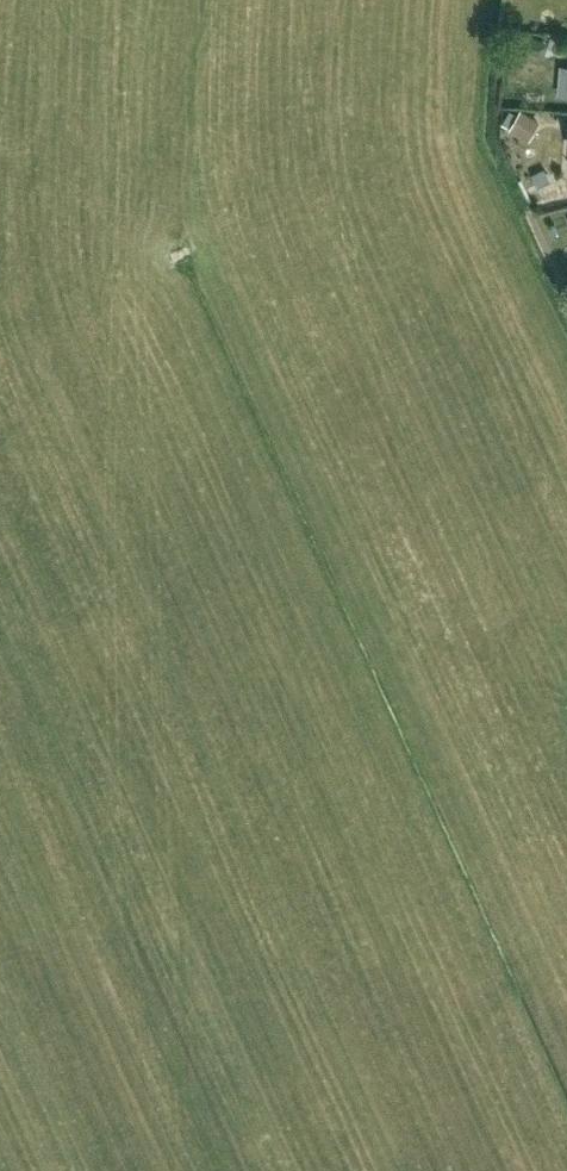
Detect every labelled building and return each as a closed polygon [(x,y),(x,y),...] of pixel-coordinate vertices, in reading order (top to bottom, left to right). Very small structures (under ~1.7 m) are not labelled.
[(548,41),(523,32),(518,46),(543,55),(548,41)] [(519,110),(509,126),(525,136),(535,120),(519,110)]
